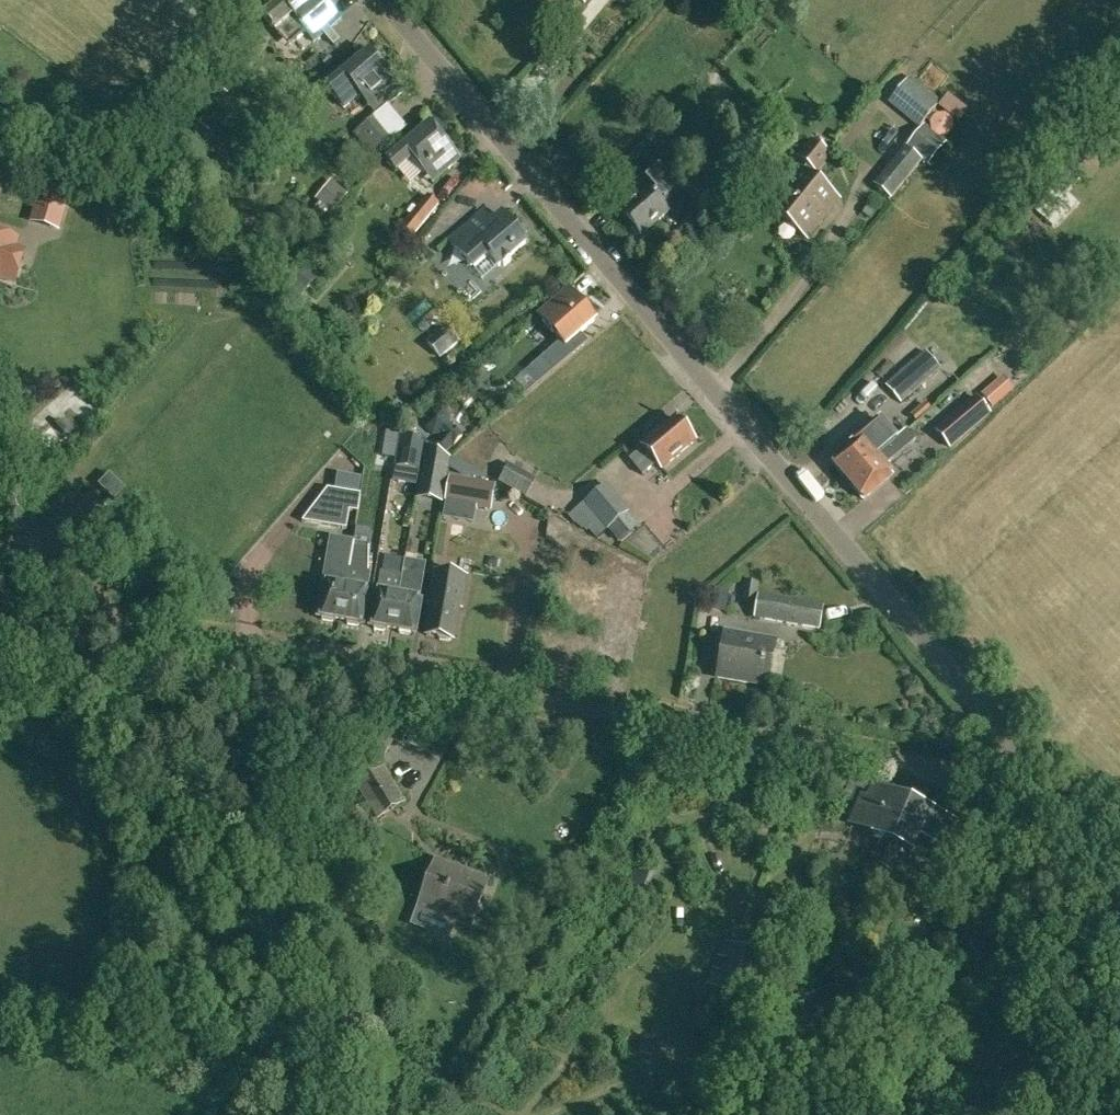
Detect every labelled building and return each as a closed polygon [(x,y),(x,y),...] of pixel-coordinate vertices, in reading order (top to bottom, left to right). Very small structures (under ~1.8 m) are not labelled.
[(275,4),(262,14),(289,46),(304,33),(310,41),(319,34),(335,53),(342,47),(326,28),(339,18),(324,0),(280,0),(278,2),(276,0),(275,0),(273,1),(275,4)] [(747,8),(751,4),(760,12),(769,0),(738,0),(747,8)] [(326,88),(335,99),(346,112),(360,100),(374,116),(401,92),(368,52),(326,88)] [(890,97),(909,114),(926,94),(907,77),(890,97)] [(394,139),(375,116),(353,134),(372,157),(394,139)] [(426,169),(435,180),(459,161),(430,125),(385,162),(394,173),(412,157),(424,171),(426,169)] [(942,145),(922,128),(906,147),(926,164),(942,145)] [(805,166),(801,172),(798,169),(766,209),(806,240),(837,201),(806,176),(811,170),(814,172),(828,155),(810,142),(797,159),(805,166)] [(874,186),(893,201),(923,162),(903,147),(874,186)] [(708,180),(721,192),(749,163),(742,157),(736,164),(727,156),(715,169),(717,171),(708,180)] [(1032,207),(1052,226),(1075,203),(1065,193),(1079,179),(1062,162),(1047,177),(1054,184),(1032,207)] [(645,190),(632,202),(619,213),(629,226),(629,228),(635,234),(637,235),(639,237),(666,214),(657,203),(661,200),(662,202),(677,189),(660,169),(645,182),(651,190),(648,193),(645,190)] [(315,200),(332,214),(347,194),(330,181),(315,200)] [(413,235),(420,225),(438,204),(427,195),(402,226),(413,235)] [(85,221),(87,208),(60,202),(57,214),(85,221)] [(868,206),(862,213),(870,219),(875,211),(868,206)] [(498,267),(503,263),(506,267),(513,261),(509,257),(525,244),(522,241),(525,239),(516,229),(513,231),(498,214),(492,219),(483,210),(447,241),(469,267),(485,253),(498,267)] [(13,239),(0,235),(0,278),(15,282),(24,250),(13,247),(16,240),(13,239)] [(299,267),(289,279),(305,292),(315,280),(299,267)] [(556,310),(542,323),(560,343),(528,370),(539,384),(587,343),(579,334),(594,321),(568,290),(551,304),(556,310)] [(446,327),(426,343),(440,359),(459,343),(446,327)] [(889,383),(904,400),(940,368),(926,351),(889,383)] [(975,397),(935,432),(951,450),(991,415),(975,397)] [(432,411),(426,418),(427,427),(434,433),(442,432),(435,441),(446,450),(452,444),(453,445),(462,435),(450,425),(449,416),(442,410),(432,411)] [(680,424),(678,424),(674,419),(640,447),(642,449),(627,460),(641,476),(655,464),(660,470),(693,442),(685,432),(685,430),(684,427),(682,425),(680,424)] [(873,441),(874,443),(868,449),(860,440),(831,464),(847,483),(906,429),(898,420),(873,441)] [(914,439),(906,429),(847,483),(862,500),(890,475),(882,466),(914,439)] [(423,444),(399,432),(394,466),(392,481),(415,485),(423,444)] [(395,458),(397,445),(384,443),(382,456),(395,458)] [(425,446),(418,482),(416,496),(441,501),(443,486),(449,458),(425,446)] [(532,480),(507,467),(500,480),(525,494),(532,480)] [(126,489),(109,473),(98,485),(115,500),(126,489)] [(446,501),(490,509),(493,487),(450,479),(446,501)] [(597,539),(607,530),(626,513),(604,486),(568,516),(588,532),(589,530),(597,539)] [(316,504),(302,522),(346,529),(349,511),(358,513),(359,508),(358,507),(360,494),(331,489),(328,506),(316,504)] [(352,542),(347,568),(345,582),(339,620),(345,622),(345,625),(355,627),(355,623),(360,624),(366,589),(361,588),(365,566),(369,567),(368,547),(352,544),(353,542),(352,542)] [(383,628),(390,630),(401,572),(402,566),(384,562),(382,572),(380,572),(376,592),(375,591),(369,625),(372,626),(372,629),(382,631),(383,628)] [(339,620),(345,582),(347,568),(330,565),(327,581),(323,580),(317,617),(320,617),(319,620),(332,623),(333,620),(339,620)] [(411,633),(417,598),(421,575),(401,572),(390,630),(398,631),(397,633),(408,635),(408,633),(411,633)] [(426,635),(438,637),(440,640),(449,641),(451,640),(452,640),(458,608),(460,608),(465,578),(435,573),(430,603),(432,603),(426,635)] [(818,630),(822,608),(757,597),(754,619),(818,630)] [(765,687),(773,644),(724,636),(716,678),(765,687)] [(351,753),(374,769),(403,725),(380,709),(351,753)] [(326,788),(342,797),(359,770),(343,760),(326,788)] [(376,818),(403,802),(382,768),(356,784),(376,818)] [(873,864),(882,868),(909,803),(871,787),(866,800),(861,798),(854,814),(877,824),(872,834),(884,839),(873,864)] [(946,819),(909,803),(882,868),(890,872),(901,847),(912,851),(919,836),(936,844),(946,819)] [(486,880),(436,862),(434,861),(417,908),(470,927),(486,880)] [(870,897),(876,883),(867,879),(861,893),(870,897)] [(870,897),(880,901),(884,903),(890,888),(876,883),(870,897)] [(753,954),(723,941),(704,985),(734,997),(753,954)] [(852,1065),(860,1069),(867,1054),(859,1050),(852,1065)]
